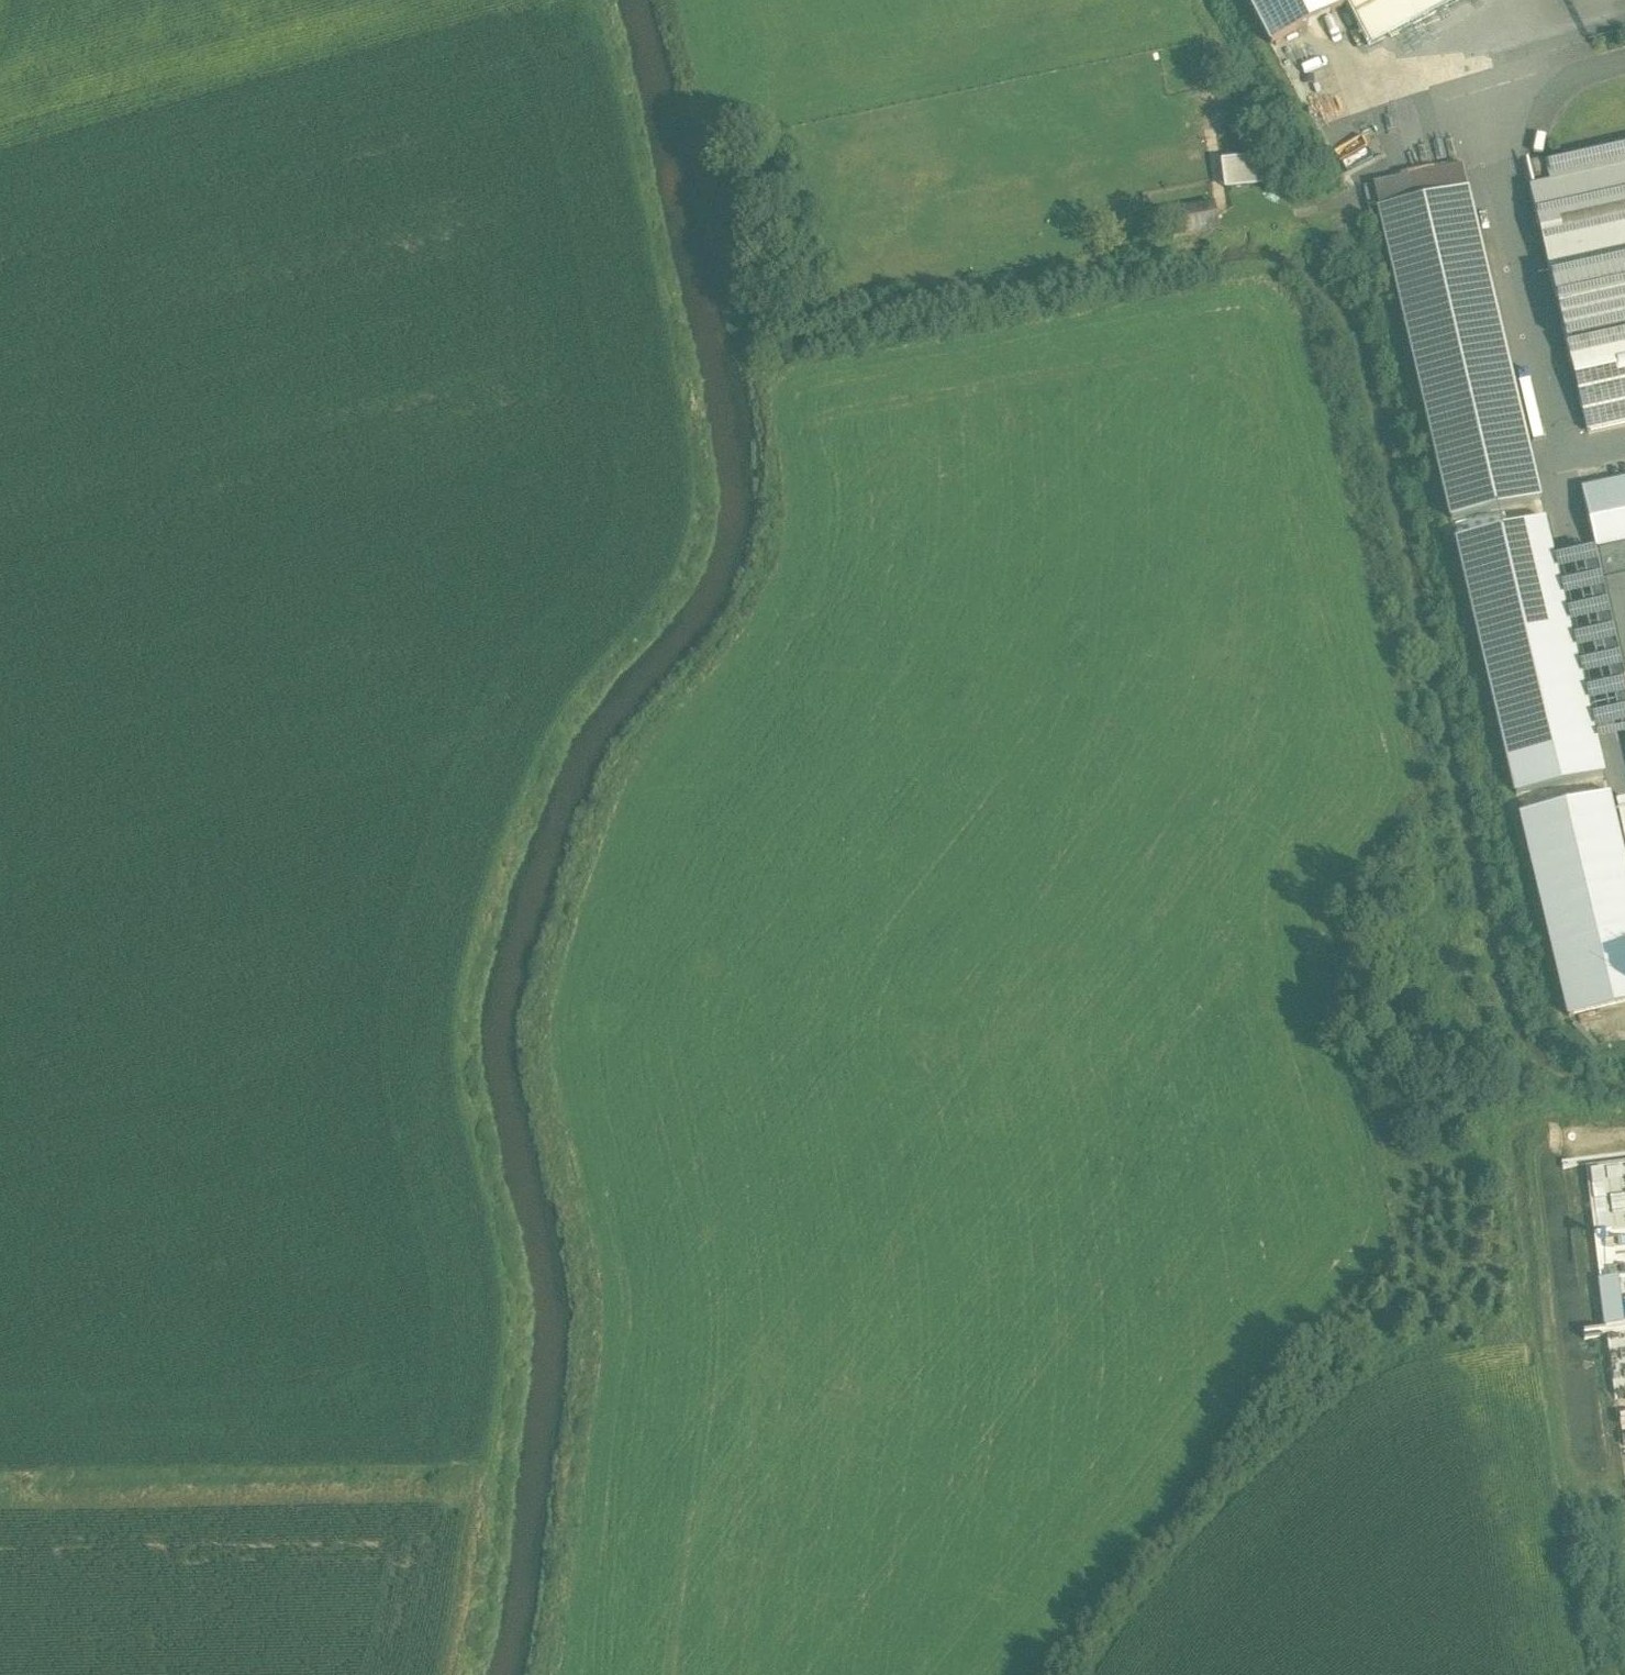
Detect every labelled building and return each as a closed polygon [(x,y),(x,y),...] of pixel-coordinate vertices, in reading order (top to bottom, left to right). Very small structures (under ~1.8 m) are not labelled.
[(1250,8),(1271,49),(1347,9),(1369,50),(1465,0),(1265,0),(1250,8)] [(1545,164),(1550,186),(1530,191),(1587,433),(1624,424),(1624,146),(1545,164)] [(1462,168),(1374,188),(1450,520),(1538,500),(1462,168)] [(1582,490),(1597,553),(1595,556),(1624,680),(1624,479),(1582,490)] [(1456,542),(1569,1019),(1624,1006),(1624,857),(1586,689),(1585,689),(1546,520),(1456,542)]
